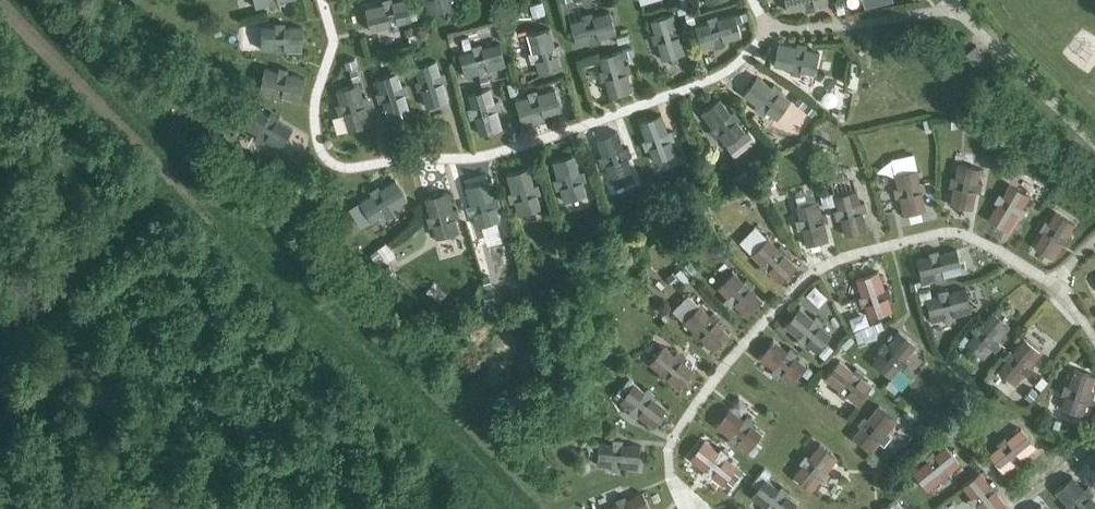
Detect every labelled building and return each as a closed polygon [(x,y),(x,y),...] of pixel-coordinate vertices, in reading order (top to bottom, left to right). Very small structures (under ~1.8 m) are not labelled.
[(371,30),(388,26),(389,30),(399,28),(398,23),(411,20),(406,0),(398,0),(392,1),(392,0),(382,0),(383,4),(365,8),(371,30)] [(430,16),(452,11),(450,0),(426,0),(430,16)] [(788,11),(805,7),(806,11),(815,9),(814,4),(828,1),(827,0),(785,0),(788,11)] [(576,44),(589,40),(590,45),(600,42),(599,38),(616,33),(610,11),(593,16),(591,12),(582,15),(583,19),(570,22),(576,44)] [(655,47),(659,46),(663,59),(684,53),(680,40),(685,39),(682,29),(678,31),(673,13),(651,20),(656,37),(652,38),(655,47)] [(701,48),(714,44),(716,48),(725,45),(724,41),(741,36),(734,14),(717,19),(716,15),(707,18),(708,22),(695,26),(701,48)] [(261,49),(274,49),(274,53),(284,54),(284,49),(302,50),(302,27),(284,27),(284,22),(275,22),(275,26),(261,26),(261,49)] [(533,51),(529,53),(531,62),(535,61),(539,74),(561,67),(557,54),(561,53),(559,44),(555,45),(550,28),(528,34),(533,51)] [(774,65),(791,68),(790,73),(800,75),(800,71),(814,73),(819,51),(805,48),(806,44),(797,42),(796,46),(778,42),(774,65)] [(466,76),(479,72),(480,76),(489,74),(488,69),(505,65),(499,43),(482,48),(481,43),(472,46),(473,50),(460,54),(466,76)] [(603,74),(599,75),(602,84),(606,83),(610,96),(632,90),(628,77),(632,76),(629,67),(625,68),(620,51),(598,57),(603,74)] [(418,80),(414,81),(417,90),(421,89),(426,106),(448,100),(443,83),(447,81),(444,72),(440,73),(436,60),(414,67),(418,80)] [(259,90),(272,93),(271,97),(281,99),(282,95),(299,99),(304,77),(287,73),(288,69),(279,67),(278,71),(264,68),(259,90)] [(379,92),(375,93),(378,102),(382,101),(387,118),(409,111),(404,94),(408,93),(405,84),(401,85),(397,72),(376,79),(379,92)] [(743,94),(758,105),(755,108),(763,114),(766,110),(777,118),(790,100),(779,92),(781,89),(773,83),(771,86),(757,76),(743,94)] [(340,104),(336,105),(339,114),(343,113),(348,130),(370,123),(365,106),(369,105),(366,96),(362,97),(358,84),(336,91),(340,104)] [(472,107),(468,108),(471,118),(475,116),(480,134),(501,127),(497,110),(501,109),(498,100),(494,101),(490,88),(468,94),(472,107)] [(521,121),(535,118),(536,122),(545,119),(544,115),(561,111),(555,89),(538,93),(537,89),(527,92),(528,96),(515,100),(521,121)] [(712,127),(709,129),(715,137),(718,134),(726,145),(744,131),(736,120),(739,118),(733,110),(730,113),(719,99),(701,113),(712,127)] [(245,127),(257,134),(255,138),(263,143),(265,139),(280,148),(292,129),(277,120),(279,116),(270,111),(268,115),(257,108),(245,127)] [(645,139),(642,141),(645,150),(649,148),(653,161),(675,153),(670,140),(674,139),(671,130),(667,131),(661,115),(639,122),(645,139)] [(602,156),(598,157),(601,166),(605,165),(610,178),(631,170),(627,157),(631,155),(627,146),(623,148),(617,131),(596,139),(602,156)] [(552,161),(557,179),(553,180),(556,189),(560,188),(564,201),(586,194),(582,181),(586,180),(583,171),(579,172),(574,155),(552,161)] [(950,204),(972,209),(975,191),(980,192),(981,182),(977,181),(980,168),(958,164),(955,177),(951,176),(949,186),(953,187),(950,204)] [(512,192),(508,193),(510,202),(514,201),(518,214),(540,208),(536,194),(540,193),(537,184),(533,185),(528,168),(507,175),(512,192)] [(899,197),(903,214),(925,209),(922,192),(926,191),(924,181),(919,182),(917,169),(894,174),(897,187),(893,188),(895,197),(899,197)] [(360,201),(372,221),(383,214),(386,217),(394,212),(392,209),(407,199),(395,180),(380,189),(378,185),(369,190),(372,194),(360,201)] [(471,204),(467,205),(469,214),(473,213),(477,226),(499,220),(495,207),(499,205),(497,196),(492,197),(487,180),(466,187),(471,204)] [(988,219),(1008,230),(1017,215),(1021,217),(1026,209),(1022,207),(1029,195),(1009,183),(1002,195),(999,193),(994,201),(997,203),(988,219)] [(840,218),(845,235),(867,229),(862,212),(866,211),(864,202),(860,203),(856,190),(834,195),(838,209),(834,210),(836,219),(840,218)] [(433,224),(437,238),(459,231),(455,218),(459,217),(456,208),(452,209),(447,192),(425,198),(430,215),(426,216),(429,226),(433,224)] [(802,228),(806,245),(828,239),(824,222),(828,221),(825,212),(821,213),(818,200),(796,205),(799,219),(795,220),(798,229),(802,228)] [(1034,246),(1053,258),(1062,243),(1066,245),(1071,237),(1068,234),(1075,223),(1055,211),(1048,223),(1044,221),(1039,229),(1043,231),(1034,246)] [(768,270),(781,283),(797,266),(784,254),(787,251),(780,244),(777,247),(767,238),(751,254),(761,263),(758,266),(765,273),(768,270)] [(922,281),(935,278),(936,282),(945,280),(944,276),(962,271),(956,249),(939,254),(938,249),(929,252),(930,256),(916,259),(922,281)] [(727,297),(724,300),(731,307),(734,304),(746,316),(762,300),(750,288),(753,285),(746,278),(743,281),(733,271),(717,287),(727,297)] [(862,295),(858,297),(861,306),(865,305),(870,317),(891,310),(887,297),(891,296),(888,287),(884,288),(878,271),(856,279),(862,295)] [(931,320),(944,317),(945,321),(955,319),(954,315),(971,311),(966,289),(948,293),(947,289),(938,291),(939,295),(926,298),(931,320)] [(693,331),(690,334),(697,340),(700,337),(712,350),(728,334),(716,321),(719,318),(712,312),(709,315),(699,305),(683,321),(693,331)] [(798,336),(796,340),(803,346),(806,343),(816,351),(831,334),(820,325),(823,322),(816,316),(813,319),(799,307),(785,325),(798,336)] [(980,326),(977,323),(971,331),(974,333),(966,344),(983,358),(992,348),(995,350),(1001,343),(998,340),(1009,326),(992,312),(980,326)] [(861,337),(871,343),(875,336),(852,320),(838,340),(852,350),(861,337)] [(887,344),(884,342),(877,349),(881,352),(872,362),(889,377),(898,366),(901,369),(908,362),(904,359),(916,345),(898,331),(887,344)] [(1006,359),(997,370),(1015,384),(1024,374),(1027,376),(1033,369),(1030,366),(1041,353),(1024,338),(1012,352),(1009,349),(1003,357),(1006,359)] [(759,357),(773,368),(770,371),(778,378),(781,374),(791,383),(805,365),(795,356),(797,353),(790,347),(787,350),(773,339),(759,357)] [(649,363),(660,372),(657,375),(664,381),(667,378),(681,389),(695,371),(681,360),(684,357),(677,351),(674,354),(663,345),(649,363)] [(838,388),(835,391),(843,397),(846,394),(856,402),(871,385),(860,376),(863,373),(855,367),(853,370),(839,359),(824,376),(838,388)] [(1068,385),(1064,384),(1061,393),(1065,395),(1061,407),(1082,414),(1087,401),(1091,403),(1094,393),(1090,392),(1094,375),(1073,368),(1068,385)] [(630,409),(628,412),(635,418),(638,415),(652,426),(666,408),(652,397),(654,394),(647,388),(644,391),(633,383),(620,401),(630,409)] [(870,416),(867,413),(861,420),(864,423),(853,437),(870,451),(882,437),(885,440),(891,433),(888,430),(897,420),(879,405),(870,416)] [(715,426),(729,437),(727,440),(734,446),(737,443),(748,451),(762,433),(751,425),(754,421),(746,415),(744,419),(730,408),(715,426)] [(989,454),(1003,472),(1014,463),(1016,466),(1024,460),(1021,457),(1035,446),(1021,428),(1007,440),(1004,436),(997,442),(999,446),(989,454)] [(597,465),(610,466),(610,470),(619,471),(620,467),(638,468),(640,446),(622,444),(622,440),(612,439),(612,443),(599,442),(597,465)] [(690,458),(704,469),(701,473),(709,479),(711,475),(722,484),(736,466),(725,457),(728,454),(721,448),(718,451),(704,440),(690,458)] [(808,457),(805,454),(799,462),(802,465),(794,475),(812,489),(820,479),(824,481),(830,474),(826,471),(837,457),(820,443),(808,457)] [(914,471),(927,489),(942,479),(944,482),(952,476),(949,473),(960,465),(947,447),(936,455),(933,451),(925,457),(928,461),(914,471)] [(994,490),(998,487),(992,480),(988,483),(980,472),(962,486),(971,497),(967,499),(973,507),(977,504),(980,508),(999,508),(1006,504),(994,490)] [(1064,507),(1065,508),(1094,508),(1094,502),(1090,496),(1093,493),(1087,486),(1084,489),(1072,476),(1055,491),(1067,504),(1064,507)] [(765,507),(763,508),(792,508),(797,503),(786,495),(789,491),(781,485),(779,489),(764,478),(751,496),(765,507)] [(605,508),(649,508),(643,493),(626,499),(624,495),(615,499),(617,503),(604,508),(605,508)]
